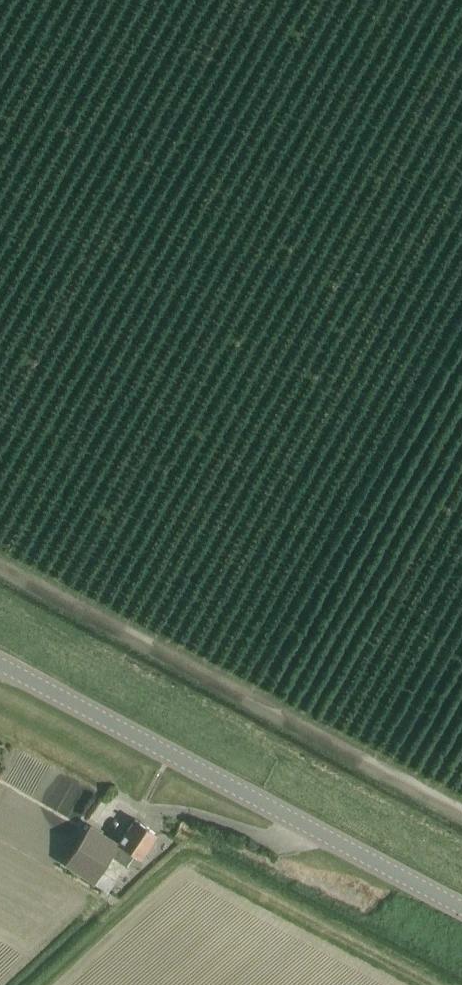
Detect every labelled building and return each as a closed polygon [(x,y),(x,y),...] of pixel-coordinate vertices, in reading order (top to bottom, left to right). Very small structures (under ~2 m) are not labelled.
[(139,859),(145,850),(157,833),(134,817),(117,842),(90,824),(78,841),(66,860),(65,862),(94,881),(101,870),(106,862),(111,854),(125,864),(132,854),(139,859)]
